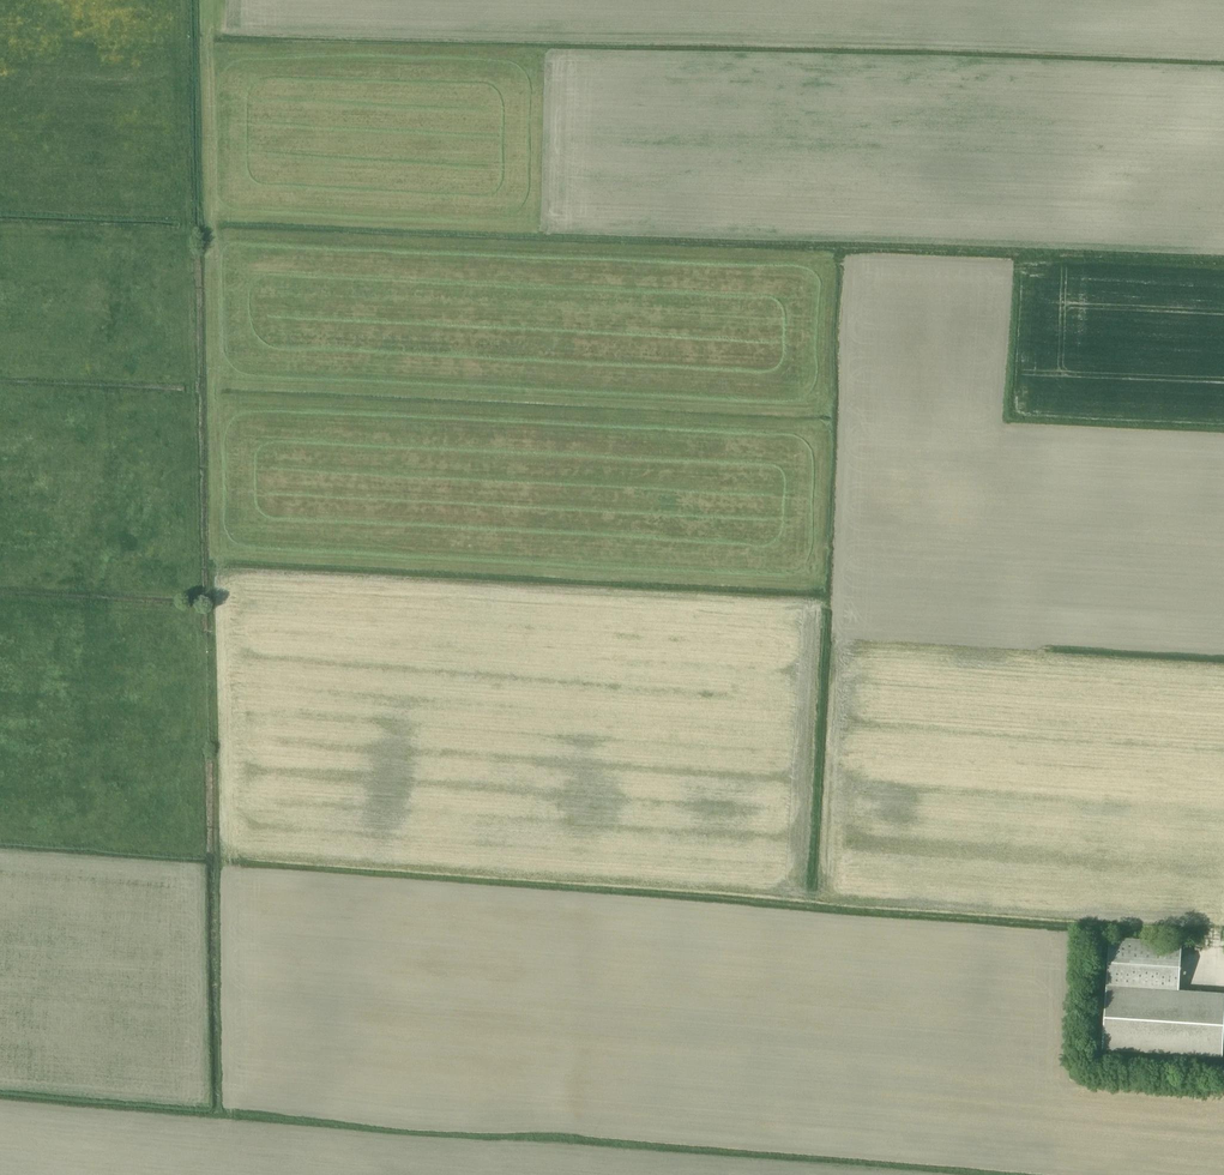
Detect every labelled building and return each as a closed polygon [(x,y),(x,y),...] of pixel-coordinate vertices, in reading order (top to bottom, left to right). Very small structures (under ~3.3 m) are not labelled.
[(1108,938),(1101,1048),(1173,1053),(1172,1061),(1185,1062),(1186,1054),(1221,1056),(1223,1018),(1223,994),(1178,991),(1181,943),(1108,938)]
